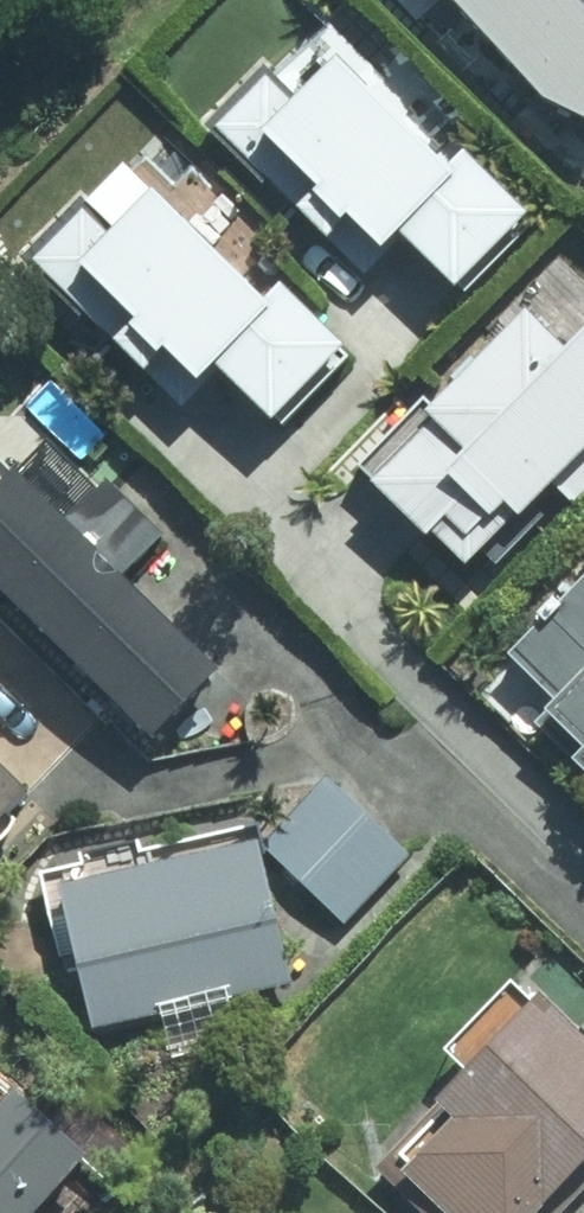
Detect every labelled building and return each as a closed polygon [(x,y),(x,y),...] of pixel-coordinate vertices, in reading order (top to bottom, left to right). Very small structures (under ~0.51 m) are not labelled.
[(535,118),(583,142),(583,2),(581,0),(429,0),(535,118)] [(289,104),(259,76),(202,129),(324,238),(341,221),(379,256),(393,237),(451,295),(523,222),(457,153),(433,170),(334,71),(289,104)] [(80,212),(32,259),(141,376),(161,353),(196,390),(210,370),(272,429),(351,350),(285,284),(255,302),(145,195),(107,239),(80,212)] [(583,456),(583,322),(555,352),(525,323),(365,487),(462,581),(583,456)] [(0,460),(0,597),(151,744),(221,673),(1,459),(0,460)] [(503,652),(554,703),(527,731),(583,785),(583,577),(503,652)] [(416,846),(328,768),(264,840),(352,918),(416,846)] [(26,795),(0,770),(0,822),(26,795)] [(260,834),(47,888),(78,1031),(291,986),(260,834)] [(365,1164),(420,1212),(546,1212),(583,1172),(583,1048),(534,997),(365,1164)] [(7,1089),(0,1096),(0,1212),(48,1212),(94,1164),(7,1089)]
